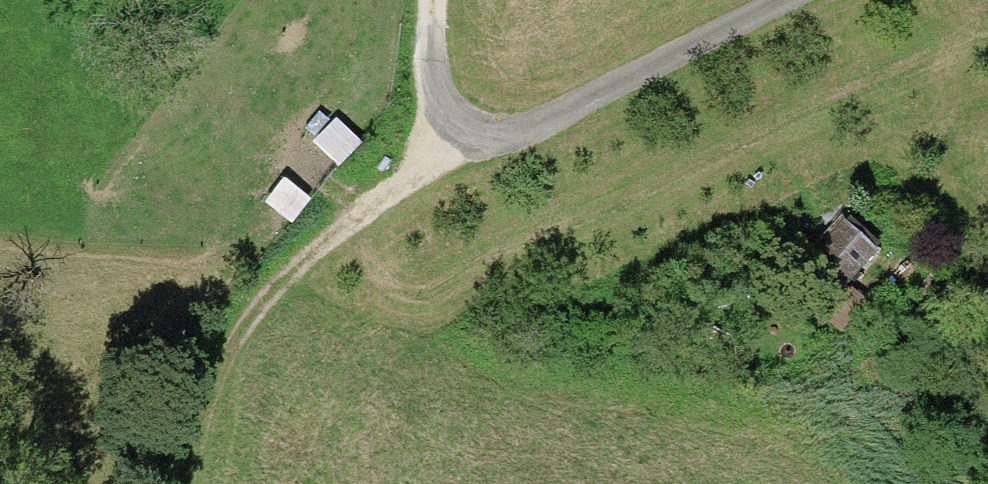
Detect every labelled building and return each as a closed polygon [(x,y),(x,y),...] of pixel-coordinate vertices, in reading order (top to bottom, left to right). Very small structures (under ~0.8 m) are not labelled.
[(872,253),(840,224),(804,264),(837,293),(872,253)]
